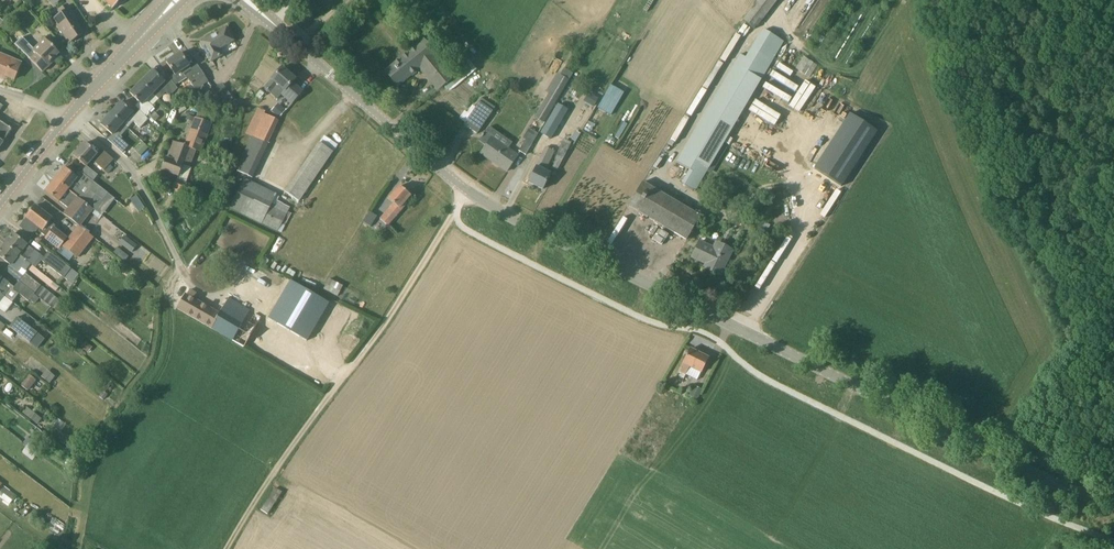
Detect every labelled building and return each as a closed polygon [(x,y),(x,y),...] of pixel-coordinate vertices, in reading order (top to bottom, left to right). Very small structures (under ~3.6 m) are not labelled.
[(114,8),(121,0),(105,0),(114,8)] [(778,0),(758,0),(743,20),(755,29),(778,0)] [(75,16),(68,5),(61,10),(63,13),(57,17),(61,24),(58,26),(60,29),(69,43),(84,33),(73,17),(75,16)] [(302,13),(309,19),(313,15),(306,8),(302,13)] [(200,41),(211,61),(222,55),(219,49),(234,40),(227,27),(200,41)] [(740,54),(675,162),(688,170),(680,183),(693,191),(782,41),(763,30),(746,58),(740,54)] [(45,39),(33,51),(36,54),(30,59),(43,72),(59,56),(57,55),(59,53),(54,47),(54,44),(51,41),(48,41),(45,39)] [(436,54),(424,40),(386,72),(397,86),(420,67),(430,79),(439,90),(454,78),(435,55),(436,54)] [(476,70),(455,44),(447,51),(468,77),(476,70)] [(208,80),(197,65),(191,69),(189,66),(190,66),(181,52),(166,62),(174,74),(169,78),(175,85),(187,77),(191,84),(194,82),(197,87),(208,80)] [(0,79),(3,74),(14,79),(21,63),(0,54),(0,79)] [(278,99),(281,95),(292,104),(303,92),(292,83),(296,79),(282,67),(272,79),(265,87),(278,99)] [(572,73),(564,68),(536,117),(544,122),(572,73)] [(142,82),(153,93),(159,99),(167,91),(171,95),(177,88),(175,85),(169,78),(167,75),(162,79),(153,70),(142,82)] [(147,100),(153,93),(142,82),(130,93),(140,102),(136,106),(145,115),(154,106),(147,100)] [(615,106),(624,90),(611,83),(602,98),(615,106)] [(223,84),(214,90),(222,101),(230,104),(232,98),(223,84)] [(111,113),(127,127),(134,120),(141,127),(148,118),(139,109),(134,114),(132,113),(133,112),(121,102),(111,113)] [(493,111),(479,102),(464,125),(477,134),(493,111)] [(279,117),(286,110),(278,103),(272,111),(279,117)] [(558,104),(540,133),(551,139),(568,110),(558,104)] [(252,141),(266,147),(279,120),(259,110),(248,134),(252,136),(250,140),(252,141)] [(151,115),(150,117),(155,122),(155,121),(160,117),(155,112),(151,115)] [(119,137),(127,127),(111,113),(101,124),(112,134),(108,139),(123,152),(129,145),(119,137)] [(168,158),(166,157),(161,170),(178,176),(174,189),(188,194),(192,185),(186,183),(192,167),(189,166),(195,149),(200,151),(211,123),(196,117),(185,145),(174,141),(168,158)] [(4,141),(12,129),(11,127),(10,126),(10,127),(0,120),(0,139),(4,141)] [(522,139),(525,140),(518,151),(525,155),(538,134),(528,128),(522,139)] [(494,136),(486,131),(484,135),(483,134),(481,137),(482,137),(479,141),(486,146),(482,152),(495,161),(494,163),(507,172),(518,155),(492,138),(494,136)] [(319,143),(285,193),(298,202),(337,145),(325,136),(320,144),(319,143)] [(238,173),(251,179),(266,147),(252,141),(238,173)] [(570,145),(562,142),(556,154),(557,155),(556,157),(557,157),(553,165),(558,167),(564,155),(570,145)] [(97,154),(85,143),(74,155),(86,166),(92,160),(104,170),(114,159),(104,151),(100,156),(97,154)] [(140,158),(149,149),(143,143),(135,152),(140,158)] [(554,150),(546,146),(529,182),(543,189),(550,173),(544,170),(554,150)] [(55,179),(68,190),(77,197),(88,205),(92,200),(96,194),(103,200),(108,193),(82,172),(78,178),(64,167),(55,179)] [(78,225),(80,226),(81,227),(94,210),(88,205),(77,197),(68,190),(55,179),(46,191),(59,202),(60,201),(69,209),(71,206),(73,208),(67,216),(65,214),(64,214),(78,225)] [(244,179),(230,209),(262,223),(278,231),(290,208),(282,205),(283,204),(273,200),(276,195),(244,179)] [(628,206),(686,241),(700,217),(642,183),(628,206)] [(381,219),(381,220),(379,222),(386,228),(388,225),(388,226),(407,204),(405,202),(411,196),(400,186),(389,200),(396,206),(392,210),(390,208),(381,219)] [(192,187),(189,193),(196,195),(199,189),(192,187)] [(26,217),(43,230),(41,232),(46,237),(45,238),(59,249),(68,238),(54,228),(56,226),(50,222),(53,219),(35,205),(26,217)] [(378,217),(370,212),(364,223),(371,227),(378,217)] [(77,258),(93,237),(81,227),(80,226),(63,247),(77,258)] [(219,231),(212,243),(219,247),(225,235),(219,231)] [(14,233),(5,244),(27,260),(35,250),(27,244),(28,244),(14,233)] [(138,245),(125,235),(119,242),(132,253),(138,245)] [(719,275),(731,250),(719,244),(716,250),(699,241),(692,256),(706,263),(704,268),(719,275)] [(5,244),(0,251),(0,256),(11,264),(10,266),(18,272),(20,268),(25,271),(31,264),(27,260),(5,244)] [(72,268),(49,251),(42,260),(65,277),(72,268)] [(60,287),(36,268),(31,264),(28,268),(27,269),(56,291),(60,287)] [(40,285),(25,273),(19,281),(35,293),(40,285)] [(5,296),(9,290),(6,287),(9,283),(0,275),(0,292),(1,293),(5,296)] [(329,279),(324,289),(338,296),(343,286),(329,279)] [(35,293),(19,281),(13,289),(28,301),(34,294),(35,293)] [(35,293),(34,294),(40,298),(59,313),(66,305),(40,285),(35,293)] [(221,314),(187,294),(185,293),(176,309),(243,347),(261,317),(249,310),(250,310),(239,304),(239,303),(230,298),(221,314)] [(36,348),(44,339),(17,317),(10,327),(36,348)] [(86,342),(81,347),(88,353),(92,347),(86,342)] [(690,350),(679,371),(686,375),(690,368),(702,374),(709,359),(690,350)] [(42,377),(49,383),(55,376),(47,370),(42,377)] [(22,386),(28,391),(36,380),(30,375),(22,386)] [(700,394),(702,390),(702,389),(694,386),(689,396),(690,396),(697,399),(700,394)] [(108,394),(104,391),(99,396),(103,400),(108,394)] [(33,421),(38,415),(32,411),(28,417),(33,421)] [(31,440),(27,446),(36,452),(40,447),(31,440)] [(81,449),(71,442),(66,449),(76,457),(81,449)] [(37,453),(36,452),(27,446),(22,452),(32,460),(37,453)]
